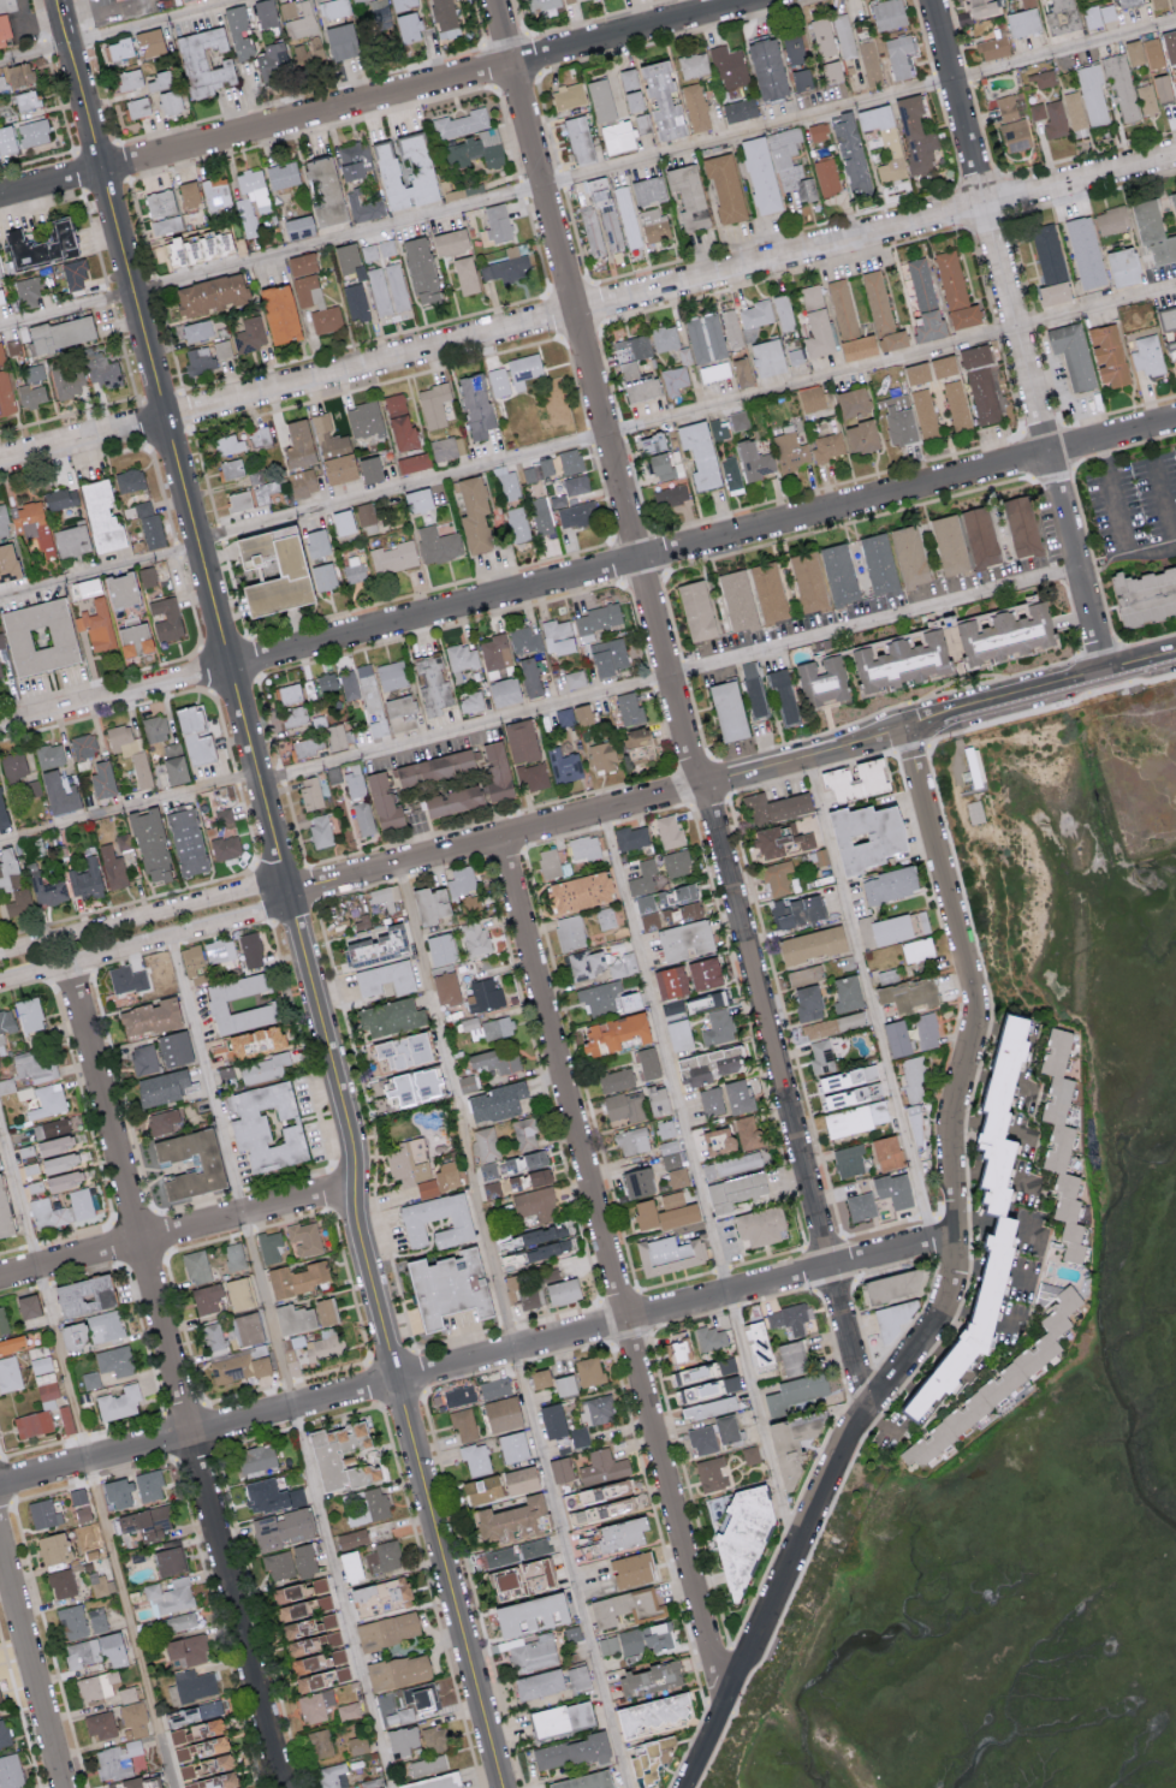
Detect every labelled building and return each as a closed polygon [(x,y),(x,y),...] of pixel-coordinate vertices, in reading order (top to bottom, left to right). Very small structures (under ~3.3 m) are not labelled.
[(258,28),(277,25),(272,0),(260,0),(253,1),(258,28)] [(295,0),(291,0),(279,2),(287,39),(316,32),(309,0),(301,0),(296,1),(295,0)] [(321,20),(350,13),(346,0),(316,0),(321,20)] [(452,0),(430,0),(434,30),(456,27),(452,0)] [(528,11),(560,7),(559,0),(527,0),(528,11)] [(906,25),(902,0),(887,0),(870,2),(874,30),(906,25)] [(995,12),(992,0),(966,0),(970,18),(995,12)] [(1022,8),(1036,4),(1035,0),(1020,0),(1022,8)] [(1050,17),(1045,18),(1049,34),(1077,28),(1071,0),(1046,0),(1050,17)] [(1099,7),(1103,22),(1116,18),(1112,3),(1099,7)] [(234,60),(252,56),(247,31),(248,30),(242,4),(222,9),(234,60)] [(1102,26),(1097,4),(1082,8),(1086,29),(1102,26)] [(1005,13),(1009,37),(1039,31),(1035,7),(1005,13)] [(422,37),(415,10),(393,16),(400,43),(422,37)] [(843,60),(857,56),(846,12),(832,16),(843,60)] [(2,48),(0,49),(0,17),(8,14),(10,18),(14,37),(16,47),(2,48)] [(836,53),(827,16),(809,21),(818,57),(836,53)] [(360,54),(353,21),(322,28),(330,61),(360,54)] [(174,36),(187,100),(213,95),(211,89),(224,86),(235,83),(230,57),(219,60),(220,66),(206,69),(202,47),(215,44),(216,50),(226,48),(222,26),(174,36)] [(164,52),(160,28),(133,32),(137,56),(164,52)] [(1167,66),(1175,65),(1175,28),(1160,32),(1167,66)] [(774,38),(782,66),(806,60),(798,31),(774,38)] [(884,40),(893,80),(911,76),(905,53),(914,51),(910,34),(884,40)] [(306,38),(307,41),(292,45),(298,67),(325,60),(318,35),(306,38)] [(133,55),(129,36),(105,42),(110,61),(133,55)] [(759,100),(787,95),(775,37),(747,43),(759,100)] [(1158,37),(1142,40),(1150,70),(1165,67),(1158,37)] [(857,43),(868,86),(884,82),(872,39),(857,43)] [(1130,66),(1144,62),(1138,39),(1123,42),(1130,66)] [(261,45),(263,54),(254,56),(259,78),(289,72),(282,40),(261,45)] [(749,83),(741,48),(728,52),(726,43),(711,46),(721,90),(749,83)] [(682,77),(710,73),(706,52),(678,56),(682,77)] [(1120,123),(1140,119),(1126,52),(1106,56),(1120,123)] [(684,135),(667,59),(637,65),(644,97),(648,97),(658,141),(684,135)] [(9,88),(35,81),(29,60),(4,67),(9,88)] [(825,84),(843,80),(838,60),(820,64),(825,84)] [(1088,126),(1109,123),(1099,64),(1078,67),(1088,126)] [(143,84),(138,68),(106,77),(110,93),(143,84)] [(618,71),(628,113),(644,110),(634,68),(618,71)] [(1056,84),(1053,69),(1033,74),(1036,88),(1056,84)] [(1152,77),(1159,102),(1172,98),(1166,73),(1152,77)] [(615,118),(605,77),(585,82),(595,123),(615,118)] [(586,103),(582,82),(552,88),(556,109),(586,103)] [(710,128),(700,82),(683,85),(693,131),(710,128)] [(1159,112),(1151,83),(1136,87),(1143,115),(1159,112)] [(183,110),(177,88),(157,94),(163,116),(183,110)] [(17,111),(40,107),(38,89),(14,93),(17,111)] [(1073,130),(1087,127),(1078,90),(1063,94),(1073,130)] [(1018,118),(1012,93),(995,98),(1001,122),(1018,118)] [(896,99),(913,174),(935,169),(930,149),(939,147),(935,130),(922,133),(917,114),(923,113),(919,94),(896,99)] [(150,113),(145,95),(125,101),(130,119),(150,113)] [(758,117),(755,98),(723,102),(725,121),(758,117)] [(1069,134),(1061,98),(1029,105),(1032,120),(1043,118),(1047,138),(1069,134)] [(856,111),(860,131),(878,127),(886,163),(876,165),(879,182),(906,176),(891,104),(856,111)] [(489,128),(484,105),(468,109),(469,114),(448,118),(448,115),(432,119),(437,140),(489,128)] [(871,192),(851,110),(842,112),(844,120),(832,123),(850,197),(871,192)] [(652,132),(649,113),(636,114),(638,133),(652,132)] [(563,119),(574,164),(594,159),(582,114),(563,119)] [(17,124),(21,146),(49,142),(45,118),(17,124)] [(1002,154),(1032,146),(1024,118),(994,126),(1002,154)] [(635,149),(628,120),(600,126),(607,155),(635,149)] [(808,126),(812,142),(829,137),(825,122),(808,126)] [(16,151),(10,124),(0,127),(0,155),(16,151)] [(504,164),(496,126),(476,130),(477,138),(441,145),(445,165),(457,162),(458,168),(470,165),(469,158),(482,156),(485,168),(504,164)] [(781,192),(796,188),(799,202),(817,198),(813,177),(804,178),(800,158),(799,158),(795,142),(802,140),(799,126),(768,133),(781,192)] [(385,210),(436,201),(423,133),(396,138),(400,157),(406,156),(411,184),(400,185),(395,156),(391,157),(387,140),(373,142),(385,210)] [(782,209),(764,135),(741,140),(758,215),(782,209)] [(366,141),(336,146),(342,180),(363,177),(360,162),(370,160),(366,141)] [(731,152),(701,159),(706,179),(711,178),(721,224),(746,218),(731,152)] [(315,227),(344,222),(333,155),(304,160),(315,227)] [(816,160),(820,196),(839,194),(835,157),(816,160)] [(266,166),(270,189),(300,184),(296,161),(266,166)] [(682,232),(709,226),(695,163),(665,170),(669,191),(678,189),(682,210),(678,210),(682,232)] [(271,210),(262,168),(236,173),(240,197),(237,198),(245,238),(260,236),(256,213),(271,210)] [(630,180),(634,205),(665,200),(661,175),(630,180)] [(607,254),(607,253),(623,250),(606,176),(585,181),(590,205),(579,208),(590,257),(607,254)] [(207,209),(231,207),(227,177),(204,179),(207,209)] [(178,184),(183,208),(201,205),(196,180),(178,184)] [(628,248),(643,244),(628,184),(613,188),(628,248)] [(174,214),(172,190),(145,193),(147,216),(174,214)] [(385,214),(382,198),(358,204),(355,190),(345,193),(347,203),(344,204),(348,222),(385,214)] [(1162,237),(1154,198),(1129,203),(1138,245),(1146,243),(1151,265),(1175,260),(1175,234),(1162,237)] [(511,238),(505,202),(482,206),(489,242),(511,238)] [(1093,213),(1099,235),(1130,227),(1124,205),(1093,213)] [(663,206),(640,211),(646,242),(669,237),(663,206)] [(287,240),(314,234),(309,214),(282,220),(287,240)] [(152,235),(182,230),(180,215),(150,220),(152,235)] [(1106,283),(1089,215),(1063,221),(1080,290),(1106,283)] [(14,269),(78,251),(68,216),(42,223),(45,236),(25,242),(21,227),(4,232),(14,269)] [(1041,306),(1071,299),(1054,222),(1030,228),(1043,286),(1037,288),(1041,306)] [(431,233),(434,256),(467,252),(465,229),(431,233)] [(232,254),(228,231),(180,240),(179,235),(164,238),(169,265),(232,254)] [(402,241),(415,305),(439,300),(426,236),(402,241)] [(361,267),(354,242),(332,248),(339,273),(361,267)] [(363,260),(377,257),(374,244),(360,247),(363,260)] [(506,258),(478,266),(482,281),(499,277),(501,283),(532,275),(527,253),(519,255),(516,244),(504,247),(506,258)] [(1141,281),(1132,245),(1104,253),(1113,288),(1141,281)] [(934,253),(952,329),(981,322),(976,303),(968,305),(955,249),(934,253)] [(290,277),(318,270),(313,251),(285,258),(290,277)] [(452,260),(460,296),(479,291),(470,255),(452,260)] [(920,324),(913,326),(916,342),(944,336),(927,256),(907,260),(920,324)] [(67,290),(88,286),(83,258),(62,262),(67,290)] [(409,309),(400,262),(385,264),(394,312),(409,309)] [(375,316),(390,314),(384,266),(369,269),(375,316)] [(862,273),(880,352),(908,345),(905,328),(894,331),(880,269),(862,273)] [(172,287),(178,317),(248,302),(242,273),(172,287)] [(300,310),(309,308),(315,334),(343,328),(338,304),(324,307),(317,273),(293,278),(300,310)] [(21,309),(42,305),(37,276),(15,280),(21,309)] [(845,361),(876,354),(871,334),(859,337),(845,278),(826,282),(845,361)] [(351,324),(371,318),(361,282),(341,287),(351,324)] [(258,290),(272,344),(300,337),(287,283),(258,290)] [(806,357),(834,352),(819,283),(799,287),(810,336),(802,338),(806,357)] [(774,296),(780,332),(794,329),(788,293),(774,296)] [(742,327),(773,323),(769,298),(751,301),(752,307),(739,309),(742,327)] [(1161,329),(1175,327),(1175,307),(1158,310),(1161,329)] [(744,346),(734,308),(720,312),(730,349),(744,346)] [(728,356),(717,312),(685,319),(696,364),(728,356)] [(95,339),(89,313),(28,329),(34,354),(95,339)] [(242,318),(244,330),(233,332),(236,352),(267,346),(261,315),(242,318)] [(181,325),(186,342),(214,335),(209,318),(181,325)] [(1070,393),(1094,388),(1081,322),(1045,329),(1051,354),(1062,352),(1070,393)] [(1088,329),(1101,387),(1128,381),(1115,322),(1088,329)] [(680,347),(674,324),(650,330),(656,353),(680,347)] [(1134,338),(1137,350),(1130,352),(1134,369),(1146,366),(1148,376),(1166,372),(1156,333),(1134,338)] [(626,403),(659,396),(654,372),(637,376),(634,360),(651,356),(647,334),(613,341),(626,403)] [(786,369),(777,337),(749,345),(758,377),(786,369)] [(233,356),(229,339),(213,342),(217,359),(233,356)] [(1171,366),(1175,365),(1175,341),(1166,343),(1171,366)] [(978,426),(1000,421),(989,370),(994,369),(988,344),(958,350),(962,368),(966,368),(978,426)] [(189,376),(215,370),(210,345),(183,351),(189,376)] [(91,389),(122,381),(117,360),(106,363),(103,349),(82,353),(91,389)] [(543,374),(537,352),(506,360),(513,391),(525,389),(523,379),(543,374)] [(958,371),(952,353),(929,361),(934,379),(958,371)] [(754,384),(746,356),(731,360),(738,388),(754,384)] [(932,379),(927,360),(902,367),(907,385),(932,379)] [(22,368),(25,382),(45,377),(42,363),(22,368)] [(699,366),(701,381),(730,377),(728,363),(699,366)] [(86,384),(82,365),(51,372),(58,399),(81,394),(79,385),(86,384)] [(492,397),(510,393),(504,366),(487,370),(492,397)] [(689,385),(686,366),(661,370),(666,397),(678,395),(677,387),(689,385)] [(13,414),(7,370),(0,371),(0,416),(13,414)] [(493,427),(483,373),(459,378),(471,441),(487,438),(486,429),(493,427)] [(972,426),(960,378),(942,383),(954,430),(972,426)] [(36,402),(47,400),(44,385),(28,388),(27,384),(17,386),(23,410),(38,407),(36,402)] [(442,401),(450,399),(448,384),(419,388),(425,429),(445,427),(442,401)] [(798,389),(803,413),(826,407),(821,384),(798,389)] [(869,412),(865,387),(836,392),(840,417),(869,412)] [(913,390),(919,436),(937,434),(931,387),(913,390)] [(383,397),(396,452),(417,447),(403,392),(383,397)] [(892,446),(917,440),(907,392),(881,398),(892,446)] [(384,432),(376,400),(345,407),(353,439),(384,432)] [(751,426),(746,409),(728,413),(732,431),(751,426)] [(357,478),(347,433),(332,436),(327,412),(312,415),(319,450),(315,450),(317,461),(322,461),(326,485),(357,478)] [(289,468),(317,461),(305,417),(285,423),(292,448),(284,450),(289,468)] [(720,425),(719,418),(710,419),(713,440),(729,438),(727,424),(720,425)] [(676,426),(680,450),(688,449),(697,491),(719,486),(706,421),(676,426)] [(844,425),(848,453),(877,449),(873,421),(844,425)] [(271,443),(269,426),(251,428),(253,446),(271,443)] [(798,444),(796,431),(773,434),(780,473),(797,470),(796,465),(811,463),(808,443),(798,444)] [(810,438),(816,464),(828,461),(827,457),(845,453),(840,431),(810,438)] [(242,451),(238,433),(208,439),(212,457),(242,451)] [(664,450),(660,433),(640,437),(644,454),(664,450)] [(434,460),(465,456),(461,435),(431,440),(434,460)] [(771,452),(756,455),(752,438),(736,442),(744,479),(776,472),(771,452)] [(563,475),(583,469),(578,447),(557,453),(563,475)] [(396,459),(400,474),(432,466),(428,451),(396,459)] [(669,471),(666,453),(647,455),(649,474),(669,471)] [(382,480),(377,456),(358,459),(363,483),(382,480)] [(727,490),(742,487),(737,456),(721,458),(727,490)] [(542,476),(554,472),(549,457),(538,460),(542,476)] [(222,479),(243,476),(241,458),(220,461),(222,479)] [(520,498),(515,466),(496,469),(502,501),(520,498)] [(146,488),(142,468),(114,472),(118,493),(146,488)] [(293,496),(318,492),(314,468),(289,473),(293,496)] [(590,490),(586,474),(562,479),(566,496),(590,490)] [(467,554),(492,550),(486,514),(489,514),(482,475),(457,479),(463,516),(461,516),(467,554)] [(93,553),(123,548),(117,514),(112,514),(105,479),(80,483),(93,553)] [(270,502),(269,493),(279,492),(278,481),(253,483),(256,504),(270,502)] [(654,490),(657,507),(690,501),(686,483),(654,490)] [(77,487),(44,491),(46,509),(79,506),(77,487)] [(432,508),(427,487),(403,493),(408,513),(432,508)] [(230,512),(252,506),(248,489),(226,495),(230,512)] [(566,505),(564,493),(549,496),(551,508),(566,505)] [(1001,500),(1014,558),(1041,551),(1027,494),(1001,500)] [(535,535),(553,532),(547,496),(530,499),(535,535)] [(51,556),(44,500),(16,503),(18,515),(12,516),(14,533),(22,532),(23,539),(37,537),(39,558),(51,556)] [(144,549),(165,545),(158,512),(152,513),(149,500),(136,503),(144,549)] [(558,508),(563,529),(598,521),(593,500),(558,508)] [(4,503),(0,504),(0,536),(10,534),(4,503)] [(531,539),(524,505),(506,509),(513,543),(531,539)] [(972,569),(999,564),(988,506),(962,511),(972,569)] [(332,513),(336,536),(354,532),(350,509),(332,513)] [(940,575),(967,571),(957,514),(930,519),(940,575)] [(90,551),(83,523),(51,532),(59,559),(90,551)] [(424,564),(463,555),(458,531),(437,536),(434,523),(415,527),(424,564)] [(888,531),(903,588),(930,581),(915,524),(888,531)] [(245,618),(309,603),(292,526),(232,539),(239,570),(256,567),(255,565),(271,562),(275,578),(238,587),(245,618)] [(328,554),(325,529),(305,532),(309,557),(328,554)] [(872,595),(899,589),(885,532),(858,538),(872,595)] [(418,564),(412,540),(368,551),(374,575),(418,564)] [(833,607),(860,601),(845,542),(819,549),(833,607)] [(18,578),(10,543),(0,545),(0,582),(18,578)] [(787,557),(803,615),(829,608),(814,550),(787,557)] [(346,557),(348,566),(342,567),(346,583),(365,578),(359,554),(346,557)] [(311,566),(317,591),(336,586),(330,562),(311,566)] [(1119,577),(1175,563),(1175,615),(1122,629),(1107,577),(1119,574),(1119,577)] [(137,569),(142,588),(157,584),(153,565),(137,569)] [(756,627),(744,569),(717,574),(729,633),(756,627)] [(138,604),(131,571),(101,578),(105,595),(106,594),(110,610),(138,604)] [(71,584),(76,599),(101,591),(95,576),(71,584)] [(690,642),(716,636),(702,579),(676,586),(690,642)] [(171,592),(171,582),(156,581),(156,591),(171,592)] [(156,642),(183,636),(175,596),(148,602),(152,619),(156,642)] [(14,677),(78,662),(63,598),(0,613),(0,616),(14,677)] [(953,623),(963,667),(1004,658),(1003,657),(1054,645),(1043,601),(1023,606),(1025,616),(1010,620),(1008,611),(987,615),(990,626),(978,628),(975,618),(953,623)] [(623,623),(618,603),(573,614),(580,642),(594,639),(592,630),(623,623)] [(92,652),(116,647),(108,611),(88,616),(90,628),(87,629),(92,652)] [(88,629),(87,616),(74,617),(74,630),(88,629)] [(569,618),(544,622),(549,655),(574,652),(569,618)] [(116,628),(121,657),(151,652),(146,623),(116,628)] [(531,632),(530,625),(510,629),(515,654),(543,649),(540,631),(531,632)] [(849,649),(859,694),(951,673),(940,628),(919,633),(921,643),(911,646),(908,635),(849,649)] [(487,671),(513,664),(505,631),(489,635),(490,640),(479,643),(487,671)] [(612,670),(629,665),(621,636),(588,645),(597,679),(613,674),(612,670)] [(476,647),(465,650),(464,643),(446,646),(453,684),(463,682),(460,670),(480,666),(476,647)] [(424,719),(441,715),(439,708),(451,705),(443,669),(440,654),(412,660),(415,675),(422,674),(425,686),(418,688),(424,719)] [(795,665),(804,708),(832,701),(832,703),(849,700),(838,654),(819,658),(822,672),(815,674),(812,661),(795,665)] [(535,656),(519,659),(526,698),(541,695),(535,656)] [(409,684),(402,659),(376,666),(382,691),(409,684)] [(760,677),(758,660),(740,663),(749,718),(764,715),(758,677),(760,677)] [(368,713),(383,709),(370,662),(355,666),(368,713)] [(764,672),(767,689),(775,687),(782,727),(797,724),(787,668),(764,672)] [(360,697),(354,669),(339,672),(346,700),(360,697)] [(586,686),(583,669),(563,673),(566,690),(586,686)] [(320,694),(338,689),(334,671),(315,676),(320,694)] [(520,701),(515,677),(487,683),(493,707),(520,701)] [(302,681),(307,699),(317,697),(312,678),(302,681)] [(708,686),(721,743),(747,737),(734,680),(708,686)] [(276,687),(279,704),(302,700),(299,683),(276,687)] [(462,713),(485,709),(481,692),(458,696),(462,713)] [(637,706),(635,692),(617,694),(621,726),(645,723),(643,705),(637,706)] [(384,700),(387,717),(415,711),(412,695),(384,700)] [(593,722),(589,703),(554,710),(558,729),(593,722)] [(214,761),(208,735),(196,738),(195,731),(206,729),(201,704),(175,710),(187,766),(214,761)] [(306,723),(304,705),(282,708),(284,725),(306,723)] [(393,717),(395,729),(415,726),(413,713),(393,717)] [(141,720),(147,744),(169,738),(163,714),(141,720)] [(373,738),(390,733),(386,718),(368,723),(373,738)] [(502,725),(512,765),(539,759),(530,718),(502,725)] [(152,786),(141,737),(132,739),(129,723),(105,729),(111,756),(130,752),(138,789),(152,786)] [(326,725),(330,750),(347,748),(343,723),(326,725)] [(657,759),(652,736),(649,737),(646,726),(621,731),(629,765),(657,759)] [(75,761),(99,755),(94,733),(70,738),(75,761)] [(324,735),(292,742),(296,758),(327,752),(324,735)] [(618,768),(609,740),(586,747),(594,775),(618,768)] [(483,785),(487,803),(513,797),(501,741),(482,745),(486,767),(484,767),(488,784),(483,785)] [(168,786),(189,780),(178,742),(162,746),(166,758),(160,759),(168,786)] [(39,769),(65,764),(62,743),(35,747),(39,769)] [(393,766),(398,787),(474,770),(469,750),(393,766)] [(6,780),(28,775),(23,752),(1,757),(6,780)] [(555,784),(583,777),(577,753),(549,759),(555,784)] [(853,764),(856,779),(850,781),(846,766),(820,773),(823,787),(831,785),(835,803),(888,791),(880,758),(853,764)] [(95,774),(90,774),(93,798),(114,796),(110,760),(94,762),(95,774)] [(530,791),(549,786),(543,761),(515,767),(518,783),(527,781),(530,791)] [(342,766),(348,798),(365,795),(359,763),(342,766)] [(326,769),(330,785),(343,781),(338,765),(326,769)] [(40,773),(50,815),(80,809),(75,783),(61,786),(58,769),(40,773)] [(365,775),(377,831),(404,826),(400,805),(392,807),(389,792),(387,793),(383,771),(365,775)] [(324,806),(317,776),(298,780),(305,810),(324,806)] [(483,805),(478,784),(440,794),(422,798),(427,819),(483,805)] [(809,791),(766,801),(764,791),(745,796),(751,825),(813,810),(809,791)] [(0,794),(0,829),(8,826),(0,794)] [(351,805),(361,837),(376,832),(366,800),(351,805)] [(894,806),(870,812),(868,806),(845,811),(844,807),(827,811),(841,874),(862,870),(861,866),(883,861),(881,854),(903,848),(894,806)] [(130,813),(146,883),(172,877),(156,807),(130,813)] [(217,810),(221,829),(235,826),(231,807),(217,810)] [(206,869),(195,808),(167,813),(178,874),(206,869)] [(663,849),(686,843),(682,826),(677,827),(673,813),(655,817),(663,849)] [(333,845),(327,814),(308,818),(314,849),(333,845)] [(816,846),(812,830),(790,835),(787,822),(754,829),(760,858),(816,846)] [(619,851),(650,842),(645,824),(629,828),(628,824),(613,828),(619,851)] [(119,851),(133,847),(128,831),(114,835),(119,851)] [(600,855),(595,833),(567,839),(572,861),(600,855)] [(210,841),(215,861),(242,854),(237,834),(210,841)] [(121,854),(114,856),(111,842),(98,845),(110,889),(129,884),(121,854)] [(20,886),(12,845),(0,847),(0,859),(0,861),(0,889),(20,886)] [(569,863),(560,865),(555,846),(536,851),(544,879),(571,872),(569,863)] [(667,877),(692,871),(686,848),(662,854),(667,877)] [(829,863),(825,848),(810,852),(813,866),(829,863)] [(85,855),(88,868),(68,872),(73,899),(104,893),(96,853),(85,855)] [(627,878),(630,895),(656,889),(652,873),(656,871),(653,857),(638,860),(641,875),(627,878)] [(790,891),(786,872),(794,870),(791,859),(760,866),(764,883),(769,882),(771,895),(790,891)] [(24,864),(28,878),(38,875),(34,861),(24,864)] [(476,892),(473,865),(452,867),(454,879),(447,879),(449,895),(476,892)] [(866,903),(917,891),(911,865),(859,877),(866,903)] [(546,882),(553,912),(613,898),(606,869),(546,882)] [(33,885),(37,906),(68,901),(65,880),(33,885)] [(393,901),(402,899),(398,883),(367,889),(370,903),(384,901),(387,912),(395,910),(393,901)] [(635,896),(639,913),(676,904),(680,920),(702,915),(694,883),(635,896)] [(411,888),(420,924),(435,920),(434,916),(450,912),(444,886),(427,890),(426,884),(411,888)] [(8,916),(33,911),(28,886),(12,889),(14,900),(5,902),(8,916)] [(784,898),(770,901),(775,927),(825,917),(821,892),(784,899),(784,898)] [(600,929),(616,925),(611,906),(595,910),(600,929)] [(929,932),(926,910),(909,912),(913,934),(929,932)] [(644,931),(661,927),(657,911),(640,915),(644,931)] [(912,936),(906,911),(872,920),(870,914),(856,918),(865,949),(912,936)] [(587,943),(579,913),(553,920),(561,950),(587,943)] [(713,949),(706,918),(656,928),(663,962),(690,956),(689,954),(713,949)] [(466,955),(488,951),(484,921),(461,924),(466,955)] [(776,938),(782,963),(846,949),(840,923),(776,938)] [(347,968),(408,951),(400,924),(340,941),(347,968)] [(246,968),(265,963),(256,930),(237,935),(246,968)] [(457,958),(450,931),(425,937),(432,965),(457,958)] [(934,956),(931,937),(901,942),(904,962),(934,956)] [(233,938),(204,941),(207,962),(235,959),(233,938)] [(186,976),(196,974),(194,967),(204,965),(199,943),(179,948),(186,976)] [(604,975),(602,949),(568,953),(571,978),(604,975)] [(609,963),(611,977),(637,973),(634,950),(621,952),(623,961),(609,963)] [(721,983),(716,955),(686,960),(691,988),(721,983)] [(353,970),(359,996),(381,990),(379,983),(390,980),(393,993),(415,987),(408,957),(353,970)] [(131,971),(129,963),(108,967),(113,993),(148,987),(145,969),(131,971)] [(686,992),(682,963),(652,968),(657,997),(686,992)] [(786,972),(790,987),(824,978),(820,963),(786,972)] [(879,984),(898,979),(895,967),(876,972),(879,984)] [(224,998),(268,989),(264,970),(204,984),(216,1034),(277,1021),(273,1002),(227,1012),(224,998)] [(431,975),(439,1006),(461,1000),(453,970),(431,975)] [(862,1006),(855,973),(833,977),(837,1002),(834,1002),(835,1011),(862,1006)] [(469,1011),(504,1006),(502,986),(494,987),(493,977),(471,979),(473,995),(467,995),(469,1011)] [(939,1003),(934,978),(875,990),(878,1002),(893,999),(895,1012),(939,1003)] [(575,988),(578,1002),(587,1000),(590,1015),(621,1009),(621,1012),(641,1008),(637,989),(622,992),(620,979),(575,988)] [(798,1021),(823,1016),(816,983),(792,988),(798,1021)] [(683,999),(686,1013),(727,1004),(724,990),(683,999)] [(124,1036),(181,1023),(174,993),(155,998),(156,1001),(118,1010),(124,1036)] [(43,1027),(37,995),(14,1000),(20,1032),(43,1027)] [(368,1036),(426,1022),(422,1006),(413,1009),(410,995),(355,1008),(359,1026),(365,1025),(368,1036)] [(703,1046),(736,1038),(728,1005),(706,1011),(710,1028),(699,1030),(703,1046)] [(0,1010),(0,1032),(15,1029),(10,1007),(0,1010)] [(896,1407),(964,1321),(992,1212),(980,1208),(987,1184),(976,1182),(984,1154),(976,1152),(978,1147),(970,1145),(980,1109),(974,1107),(1000,1008),(1026,1015),(1021,1035),(1024,1036),(1017,1068),(1012,1068),(1003,1109),(1005,1110),(999,1134),(1014,1137),(1004,1182),(1009,1183),(1002,1213),(1012,1216),(1008,1234),(1010,1234),(982,1353),(973,1350),(943,1391),(937,1389),(913,1419),(896,1407)] [(584,1022),(588,1041),(581,1043),(583,1055),(620,1048),(618,1040),(628,1038),(629,1044),(649,1041),(644,1011),(584,1022)] [(864,1025),(861,1011),(804,1023),(807,1037),(864,1025)] [(921,1050),(940,1046),(933,1011),(914,1015),(921,1050)] [(510,1015),(481,1021),(484,1040),(514,1034),(510,1015)] [(464,1030),(479,1026),(476,1016),(461,1021),(464,1030)] [(691,1047),(687,1018),(666,1021),(670,1050),(691,1047)] [(882,1023),(891,1057),(911,1051),(902,1018),(882,1023)] [(226,1035),(231,1056),(283,1043),(278,1022),(226,1035)] [(1050,1024),(1038,1071),(1051,1074),(1039,1118),(1053,1122),(1043,1164),(1059,1169),(1052,1194),(1059,1195),(1053,1214),(1065,1217),(1058,1242),(1064,1243),(1061,1258),(1081,1263),(1086,1243),(1079,1241),(1083,1223),(1075,1220),(1081,1199),(1075,1196),(1081,1175),(1065,1171),(1077,1127),(1062,1122),(1074,1077),(1062,1075),(1074,1032),(1050,1024)] [(192,1059),(184,1028),(156,1035),(164,1067),(192,1059)] [(370,1043),(374,1057),(383,1055),(387,1069),(429,1058),(422,1029),(370,1043)] [(835,1069),(828,1037),(809,1041),(813,1058),(809,1058),(812,1074),(835,1069)] [(160,1069),(151,1042),(128,1049),(136,1077),(160,1069)] [(676,1057),(682,1086),(712,1080),(710,1074),(743,1067),(738,1044),(676,1057)] [(30,1074),(33,1083),(58,1078),(51,1046),(12,1055),(17,1077),(30,1074)] [(641,1078),(659,1075),(655,1046),(636,1049),(641,1078)] [(486,1063),(487,1069),(497,1067),(498,1073),(520,1069),(518,1053),(496,1057),(494,1049),(467,1054),(469,1066),(486,1063)] [(291,1063),(288,1051),(238,1063),(243,1084),(284,1074),(281,1065),(291,1063)] [(909,1102),(925,1099),(921,1082),(929,1081),(924,1054),(899,1059),(909,1102)] [(883,1096),(875,1063),(817,1076),(820,1092),(822,1092),(825,1109),(883,1096)] [(388,1073),(391,1087),(385,1088),(388,1105),(443,1095),(437,1064),(388,1073)] [(598,1073),(602,1091),(634,1085),(631,1067),(598,1073)] [(199,1093),(197,1081),(188,1082),(186,1068),(137,1078),(142,1104),(199,1093)] [(461,1093),(476,1090),(473,1074),(458,1077),(461,1093)] [(746,1077),(723,1082),(729,1114),(752,1109),(746,1077)] [(519,1112),(516,1098),(527,1096),(523,1079),(486,1087),(487,1093),(467,1097),(472,1122),(519,1112)] [(223,1093),(228,1116),(229,1115),(235,1149),(245,1147),(250,1172),(276,1167),(275,1166),(305,1160),(290,1080),(223,1093)] [(25,1110),(28,1120),(67,1110),(60,1081),(35,1088),(39,1106),(25,1110)] [(664,1084),(646,1087),(650,1115),(669,1112),(664,1084)] [(16,1090),(18,1099),(35,1095),(32,1086),(16,1090)] [(699,1089),(702,1115),(723,1113),(720,1086),(699,1089)] [(609,1121),(627,1115),(629,1122),(647,1117),(639,1088),(602,1099),(609,1121)] [(890,1122),(884,1099),(823,1114),(829,1137),(890,1122)] [(910,1104),(910,1145),(920,1145),(919,1103),(910,1104)] [(172,1122),(180,1121),(178,1108),(142,1115),(146,1136),(173,1131),(172,1122)] [(761,1146),(755,1114),(734,1118),(740,1150),(761,1146)] [(533,1132),(538,1131),(535,1115),(511,1121),(519,1152),(537,1147),(533,1132)] [(36,1140),(71,1131),(68,1117),(32,1126),(36,1140)] [(675,1136),(673,1119),(657,1122),(660,1138),(675,1136)] [(707,1155),(735,1148),(728,1124),(700,1132),(707,1155)] [(472,1130),(480,1162),(501,1158),(493,1125),(472,1130)] [(651,1149),(645,1125),(615,1133),(621,1156),(651,1149)] [(166,1198),(226,1185),(213,1126),(151,1139),(156,1162),(196,1153),(199,1168),(161,1177),(166,1198)] [(871,1138),(877,1171),(903,1166),(897,1133),(871,1138)] [(75,1147),(72,1134),(36,1141),(39,1155),(75,1147)] [(391,1179),(400,1177),(402,1186),(431,1180),(423,1137),(384,1145),(391,1179)] [(664,1168),(682,1165),(678,1139),(660,1142),(664,1168)] [(19,1147),(21,1157),(35,1154),(32,1144),(19,1147)] [(862,1144),(834,1147),(837,1175),(865,1172),(862,1144)] [(719,1177),(762,1166),(758,1150),(715,1162),(719,1177)] [(506,1155),(507,1170),(547,1166),(545,1151),(506,1155)] [(79,1167),(77,1152),(41,1158),(43,1173),(79,1167)] [(23,1165),(25,1175),(39,1171),(37,1162),(23,1165)] [(498,1177),(495,1162),(479,1165),(482,1180),(498,1177)] [(703,1165),(706,1179),(717,1177),(714,1162),(703,1165)] [(620,1173),(628,1198),(655,1190),(647,1165),(620,1173)] [(528,1186),(551,1180),(548,1166),(525,1171),(528,1186)] [(671,1188),(689,1184),(684,1166),(666,1170),(671,1188)] [(446,1188),(461,1184),(457,1167),(441,1170),(446,1188)] [(84,1183),(81,1169),(45,1177),(49,1191),(84,1183)] [(712,1206),(767,1190),(761,1169),(706,1184),(712,1206)] [(913,1205),(906,1171),(871,1178),(875,1198),(889,1195),(892,1209),(913,1205)] [(13,1233),(0,1175),(0,1236),(13,1233)] [(420,1199),(439,1194),(435,1178),(416,1183),(420,1199)] [(44,1190),(42,1180),(28,1182),(30,1193),(44,1190)] [(501,1195),(498,1181),(483,1183),(485,1198),(501,1195)] [(539,1222),(558,1217),(549,1185),(510,1196),(517,1218),(536,1213),(539,1222)] [(29,1201),(36,1229),(94,1216),(88,1187),(68,1191),(71,1205),(51,1209),(49,1196),(29,1201)] [(436,1247),(474,1238),(463,1190),(397,1206),(407,1248),(427,1243),(422,1222),(449,1215),(452,1227),(432,1231),(436,1247)] [(699,1218),(695,1201),(685,1203),(682,1190),(660,1195),(663,1209),(655,1211),(652,1197),(631,1202),(638,1231),(699,1218)] [(845,1197),(851,1221),(877,1214),(870,1190),(845,1197)] [(780,1239),(777,1229),(785,1227),(780,1204),(732,1215),(737,1238),(746,1236),(749,1247),(780,1239)] [(289,1243),(294,1242),(298,1258),(323,1251),(315,1219),(285,1227),(289,1243)] [(504,1267),(572,1252),(568,1235),(569,1235),(566,1222),(498,1237),(504,1267)] [(285,1258),(277,1230),(256,1235),(264,1264),(285,1258)] [(638,1254),(643,1276),(706,1261),(700,1237),(674,1243),(672,1234),(644,1241),(647,1252),(638,1254)] [(245,1267),(241,1241),(223,1244),(227,1270),(245,1267)] [(404,1260),(420,1331),(440,1327),(437,1313),(471,1306),(474,1317),(490,1314),(474,1244),(457,1247),(458,1254),(424,1261),(422,1256),(404,1260)] [(189,1285),(211,1281),(204,1248),(183,1253),(189,1285)] [(272,1295),(330,1284),(324,1258),(303,1263),(305,1270),(289,1273),(287,1264),(266,1268),(272,1295)] [(861,1279),(866,1302),(921,1291),(916,1267),(861,1279)] [(53,1285),(61,1318),(115,1305),(107,1272),(53,1285)] [(231,1310),(253,1305),(245,1275),(223,1281),(231,1310)] [(580,1298),(575,1276),(543,1284),(548,1306),(580,1298)] [(216,1295),(223,1294),(220,1282),(190,1289),(197,1315),(219,1310),(216,1295)] [(897,1454),(1050,1331),(1038,1317),(1058,1300),(1052,1294),(1068,1282),(1083,1301),(1065,1315),(1074,1324),(1056,1338),(1064,1349),(919,1465),(914,1457),(905,1463),(897,1454)] [(519,1288),(521,1308),(543,1305),(541,1286),(519,1288)] [(19,1318),(40,1314),(36,1293),(15,1297),(19,1318)] [(319,1325),(337,1322),(333,1296),(314,1300),(319,1325)] [(919,1312),(914,1296),(872,1310),(882,1339),(900,1333),(896,1319),(919,1312)] [(311,1305),(293,1309),(291,1302),(271,1307),(278,1335),(316,1326),(311,1305)] [(792,1337),(805,1334),(802,1320),(811,1318),(808,1302),(765,1311),(768,1328),(789,1323),(792,1337)] [(125,1337),(120,1309),(88,1315),(93,1342),(125,1337)] [(232,1316),(240,1345),(263,1339),(255,1310),(232,1316)] [(58,1326),(65,1350),(88,1343),(82,1319),(58,1326)] [(745,1322),(753,1368),(771,1365),(763,1319),(745,1322)] [(206,1353),(225,1350),(221,1321),(202,1324),(206,1353)] [(694,1328),(699,1351),(728,1344),(724,1329),(715,1331),(713,1324),(694,1328)] [(321,1339),(305,1341),(308,1358),(346,1352),(344,1337),(337,1338),(335,1327),(320,1329),(321,1339)] [(22,1333),(0,1339),(0,1352),(25,1345),(22,1333)] [(284,1355),(294,1353),(292,1347),(305,1345),(303,1335),(281,1339),(284,1355)] [(691,1357),(686,1337),(666,1341),(671,1362),(691,1357)] [(808,1369),(799,1338),(775,1345),(783,1376),(808,1369)] [(112,1369),(115,1377),(136,1371),(127,1343),(94,1353),(100,1372),(112,1369)] [(27,1349),(29,1358),(50,1354),(48,1345),(27,1349)] [(271,1371),(265,1346),(208,1360),(214,1385),(271,1371)] [(23,1386),(15,1354),(0,1358),(0,1392),(23,1386)] [(604,1380),(598,1354),(574,1360),(580,1387),(604,1380)] [(53,1370),(50,1355),(30,1360),(33,1374),(53,1370)] [(533,1388),(551,1383),(547,1367),(529,1372),(533,1388)] [(85,1389),(101,1386),(97,1370),(81,1373),(85,1389)] [(762,1395),(768,1417),(788,1412),(786,1404),(829,1393),(823,1370),(776,1382),(779,1391),(762,1395)] [(552,1378),(557,1396),(576,1391),(571,1373),(552,1378)] [(739,1389),(736,1375),(677,1387),(680,1402),(739,1389)] [(511,1393),(509,1376),(478,1382),(481,1398),(511,1393)] [(121,1384),(123,1391),(96,1398),(102,1421),(137,1412),(134,1400),(141,1398),(137,1380),(121,1384)] [(18,1438),(54,1430),(49,1408),(59,1405),(54,1382),(37,1385),(43,1410),(13,1417),(18,1438)] [(448,1407),(475,1400),(472,1384),(444,1391),(448,1407)] [(488,1432),(523,1424),(515,1394),(481,1402),(488,1432)] [(586,1397),(590,1424),(614,1420),(610,1394),(586,1397)] [(736,1407),(733,1394),(679,1408),(683,1421),(736,1407)] [(538,1407),(547,1439),(567,1433),(559,1401),(538,1407)] [(65,1434),(75,1431),(68,1403),(58,1406),(65,1434)] [(456,1426),(460,1442),(478,1437),(470,1406),(447,1412),(451,1427),(456,1426)] [(822,1433),(818,1411),(780,1418),(782,1432),(785,1431),(788,1448),(773,1451),(780,1490),(796,1487),(791,1457),(797,1456),(794,1438),(822,1433)] [(739,1438),(733,1412),(712,1417),(718,1443),(739,1438)] [(321,1491),(380,1478),(376,1461),(341,1469),(337,1452),(369,1445),(363,1420),(308,1433),(321,1491)] [(718,1450),(713,1423),(688,1428),(692,1454),(718,1450)] [(569,1428),(573,1447),(590,1444),(586,1424),(569,1428)] [(528,1456),(522,1429),(496,1436),(503,1463),(528,1456)] [(468,1477),(492,1471),(485,1441),(461,1447),(468,1477)] [(262,1469),(277,1466),(272,1443),(235,1450),(241,1476),(262,1472),(262,1469)] [(745,1463),(760,1460),(757,1444),(742,1447),(745,1463)] [(630,1474),(627,1457),(611,1460),(608,1446),(587,1450),(590,1464),(578,1466),(582,1484),(630,1474)] [(548,1460),(554,1483),(573,1478),(567,1455),(548,1460)] [(729,1486),(727,1475),(723,1476),(720,1456),(695,1460),(700,1491),(729,1486)] [(501,1472),(507,1496),(539,1487),(533,1464),(501,1472)] [(134,1475),(141,1502),(162,1496),(160,1486),(164,1484),(159,1468),(134,1475)] [(466,1504),(501,1496),(497,1474),(462,1481),(466,1504)] [(242,1482),(248,1514),(306,1502),(303,1486),(276,1491),(273,1476),(242,1482)] [(104,1502),(113,1500),(114,1507),(131,1505),(129,1490),(133,1490),(131,1478),(101,1482),(104,1502)] [(629,1492),(626,1479),(578,1490),(582,1503),(629,1492)] [(350,1526),(390,1515),(382,1485),(358,1491),(362,1507),(346,1511),(350,1526)] [(87,1501),(83,1486),(68,1490),(71,1504),(87,1501)] [(525,1503),(490,1512),(489,1506),(473,1510),(480,1540),(529,1529),(530,1531),(550,1527),(542,1491),(523,1495),(525,1503)] [(633,1509),(630,1496),(619,1498),(619,1502),(583,1508),(585,1518),(616,1512),(633,1509)] [(57,1523),(52,1497),(27,1502),(32,1528),(57,1523)] [(78,1522),(91,1519),(88,1506),(75,1508),(78,1522)] [(118,1532),(138,1529),(140,1541),(162,1537),(161,1530),(170,1528),(167,1506),(116,1514),(118,1532)] [(567,1512),(570,1526),(585,1522),(581,1508),(567,1512)] [(645,1527),(642,1514),(594,1526),(600,1552),(641,1541),(638,1529),(645,1527)] [(339,1548),(369,1542),(366,1528),(336,1534),(339,1548)] [(35,1538),(43,1566),(71,1558),(63,1530),(35,1538)] [(369,1574),(403,1565),(396,1538),(373,1544),(375,1551),(364,1554),(369,1574)] [(291,1546),(297,1577),(316,1572),(310,1542),(291,1546)] [(157,1576),(185,1569),(179,1544),(151,1551),(157,1576)] [(488,1568),(518,1561),(515,1545),(484,1552),(488,1568)] [(363,1578),(356,1549),(338,1553),(345,1582),(363,1578)] [(618,1588),(655,1578),(647,1549),(610,1559),(618,1588)] [(267,1579),(294,1576),(291,1550),(264,1554),(267,1579)] [(490,1568),(495,1598),(555,1589),(551,1559),(490,1568)] [(54,1599),(77,1593),(71,1566),(47,1572),(54,1599)] [(89,1574),(93,1596),(115,1592),(112,1579),(105,1580),(103,1571),(89,1574)] [(144,1585),(151,1616),(194,1606),(187,1575),(170,1578),(173,1588),(161,1591),(158,1582),(144,1585)] [(348,1588),(353,1610),(363,1608),(364,1614),(378,1611),(411,1604),(404,1575),(348,1588)] [(270,1590),(273,1603),(327,1590),(324,1576),(310,1580),(270,1590)] [(665,1611),(658,1584),(589,1601),(596,1630),(617,1625),(614,1613),(634,1609),(636,1618),(665,1611)] [(498,1637),(567,1621),(560,1591),(491,1607),(498,1637)] [(278,1620),(317,1610),(313,1596),(274,1607),(278,1620)] [(108,1629),(103,1608),(87,1612),(89,1622),(85,1623),(80,1603),(57,1608),(64,1639),(108,1629)] [(354,1624),(361,1651),(420,1635),(413,1609),(354,1624)] [(198,1625),(193,1610),(162,1619),(166,1634),(198,1625)] [(337,1624),(334,1613),(312,1620),(311,1616),(279,1626),(283,1640),(337,1624)] [(646,1649),(647,1652),(675,1646),(668,1619),(617,1631),(623,1655),(646,1649)] [(568,1643),(583,1638),(578,1623),(563,1628),(568,1643)] [(330,1645),(341,1643),(339,1630),(328,1631),(330,1645)] [(163,1642),(171,1670),(209,1659),(202,1631),(163,1642)] [(63,1643),(68,1668),(106,1660),(108,1668),(126,1665),(119,1632),(63,1643)] [(284,1644),(288,1658),(320,1648),(316,1634),(284,1644)] [(597,1639),(602,1655),(620,1650),(616,1634),(597,1639)] [(558,1665),(552,1636),(506,1644),(512,1673),(558,1665)] [(346,1660),(343,1648),(332,1651),(335,1663),(346,1660)] [(292,1676),(296,1691),(351,1679),(347,1664),(331,1668),(328,1651),(290,1660),(293,1676),(292,1676)] [(431,1681),(427,1653),(366,1661),(370,1689),(431,1681)] [(622,1691),(681,1679),(677,1659),(645,1665),(645,1668),(619,1674),(622,1691)] [(570,1690),(590,1686),(585,1663),(565,1667),(570,1690)] [(167,1686),(172,1705),(218,1692),(212,1670),(195,1674),(194,1667),(173,1673),(176,1684),(167,1686)] [(564,1689),(558,1667),(512,1679),(518,1700),(564,1689)] [(82,1702),(113,1694),(110,1683),(119,1681),(116,1669),(76,1679),(82,1702)] [(388,1722),(438,1713),(432,1683),(395,1690),(399,1713),(386,1715),(388,1722)] [(121,1703),(137,1700),(134,1685),(118,1689),(121,1703)] [(304,1724),(327,1719),(325,1706),(335,1704),(333,1690),(299,1696),(304,1724)] [(620,1738),(637,1734),(635,1728),(689,1715),(683,1691),(613,1708),(620,1738)] [(535,1736),(593,1724),(588,1699),(530,1711),(535,1736)] [(125,1725),(129,1739),(150,1733),(142,1700),(119,1706),(124,1726),(125,1725)] [(168,1714),(169,1723),(223,1716),(221,1701),(177,1707),(177,1713),(168,1714)] [(339,1720),(360,1716),(358,1702),(337,1705),(339,1720)] [(92,1742),(118,1734),(110,1708),(84,1716),(92,1742)] [(0,1719),(0,1746),(10,1745),(6,1718),(0,1719)] [(228,1749),(225,1735),(223,1735),(220,1718),(185,1724),(186,1728),(170,1731),(176,1761),(189,1759),(189,1756),(228,1749)] [(446,1725),(422,1728),(425,1752),(448,1749),(446,1725)] [(410,1752),(409,1746),(419,1745),(416,1726),(387,1730),(390,1755),(410,1752)] [(314,1758),(334,1753),(328,1727),(308,1732),(314,1758)] [(532,1748),(537,1771),(609,1755),(604,1732),(532,1748)] [(627,1756),(632,1778),(641,1776),(642,1783),(657,1779),(653,1764),(670,1760),(667,1746),(674,1744),(672,1734),(641,1741),(644,1753),(627,1756)] [(350,1755),(369,1752),(365,1735),(347,1738),(350,1755)] [(119,1745),(95,1750),(100,1781),(133,1775),(129,1756),(143,1753),(140,1738),(124,1741),(126,1751),(120,1752),(119,1745)] [(23,1785),(19,1753),(0,1756),(0,1787),(1,1787),(23,1785)] [(197,1778),(183,1781),(184,1787),(227,1787),(235,1787),(233,1768),(232,1768),(230,1753),(194,1759),(197,1778)] [(412,1777),(447,1768),(444,1753),(409,1762),(412,1777)] [(350,1787),(344,1762),(316,1768),(321,1787),(349,1787),(350,1787)] [(547,1787),(612,1787),(607,1767),(546,1782),(547,1787)] [(456,1769),(396,1785),(397,1787),(461,1787),(456,1769)] [(107,1787),(140,1787),(138,1777),(106,1782),(107,1787)]
